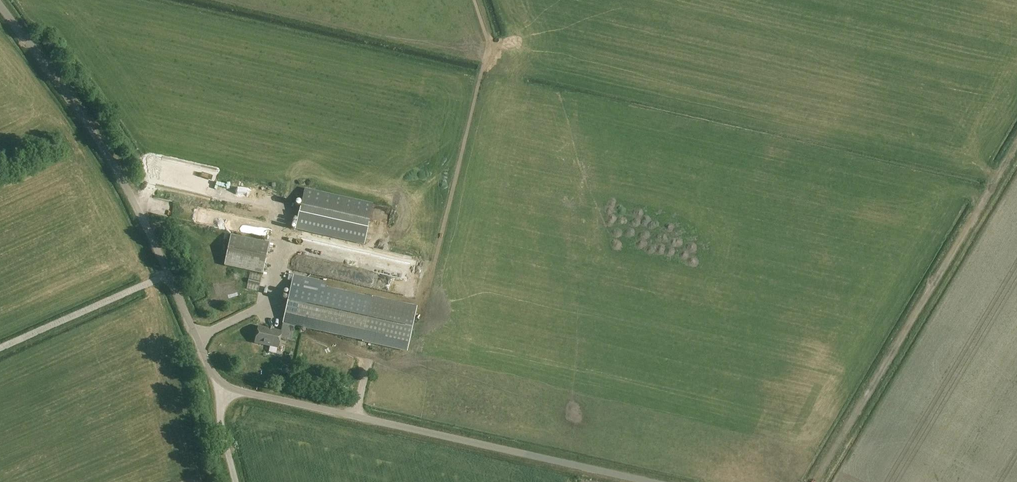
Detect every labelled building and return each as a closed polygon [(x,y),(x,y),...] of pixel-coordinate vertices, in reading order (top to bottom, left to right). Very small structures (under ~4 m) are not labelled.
[(295,228),(364,244),(373,204),(304,189),(295,228)] [(228,207),(224,226),(268,235),(272,217),(228,207)] [(269,244),(231,235),(225,266),(263,274),(269,244)] [(269,272),(266,288),(272,289),(275,274),(269,272)] [(296,326),(407,351),(416,308),(292,280),(283,323),(281,332),(259,327),(255,343),(278,348),(280,339),(292,342),(296,326)]
